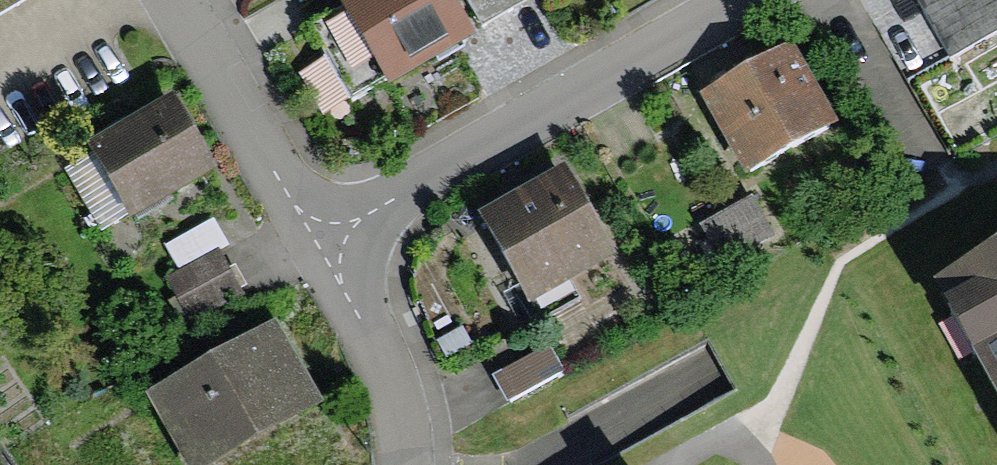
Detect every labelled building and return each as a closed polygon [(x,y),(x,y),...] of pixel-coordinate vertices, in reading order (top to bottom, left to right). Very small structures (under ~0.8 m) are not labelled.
[(22,0),(0,0),(0,13),(22,0)] [(349,11),(387,78),(461,35),(441,0),(367,0),(349,11)] [(928,1),(955,49),(996,26),(996,0),(930,0),(928,1)] [(792,61),(709,107),(750,180),(832,134),(792,61)] [(206,180),(168,111),(90,154),(128,223),(206,180)] [(556,181),(477,225),(523,306),(602,263),(556,181)] [(764,239),(747,208),(702,233),(719,263),(764,239)] [(933,274),(996,389),(996,238),(933,274)] [(214,263),(162,293),(181,325),(233,296),(214,263)] [(271,335),(148,407),(182,464),(213,464),(313,407),(271,335)]
